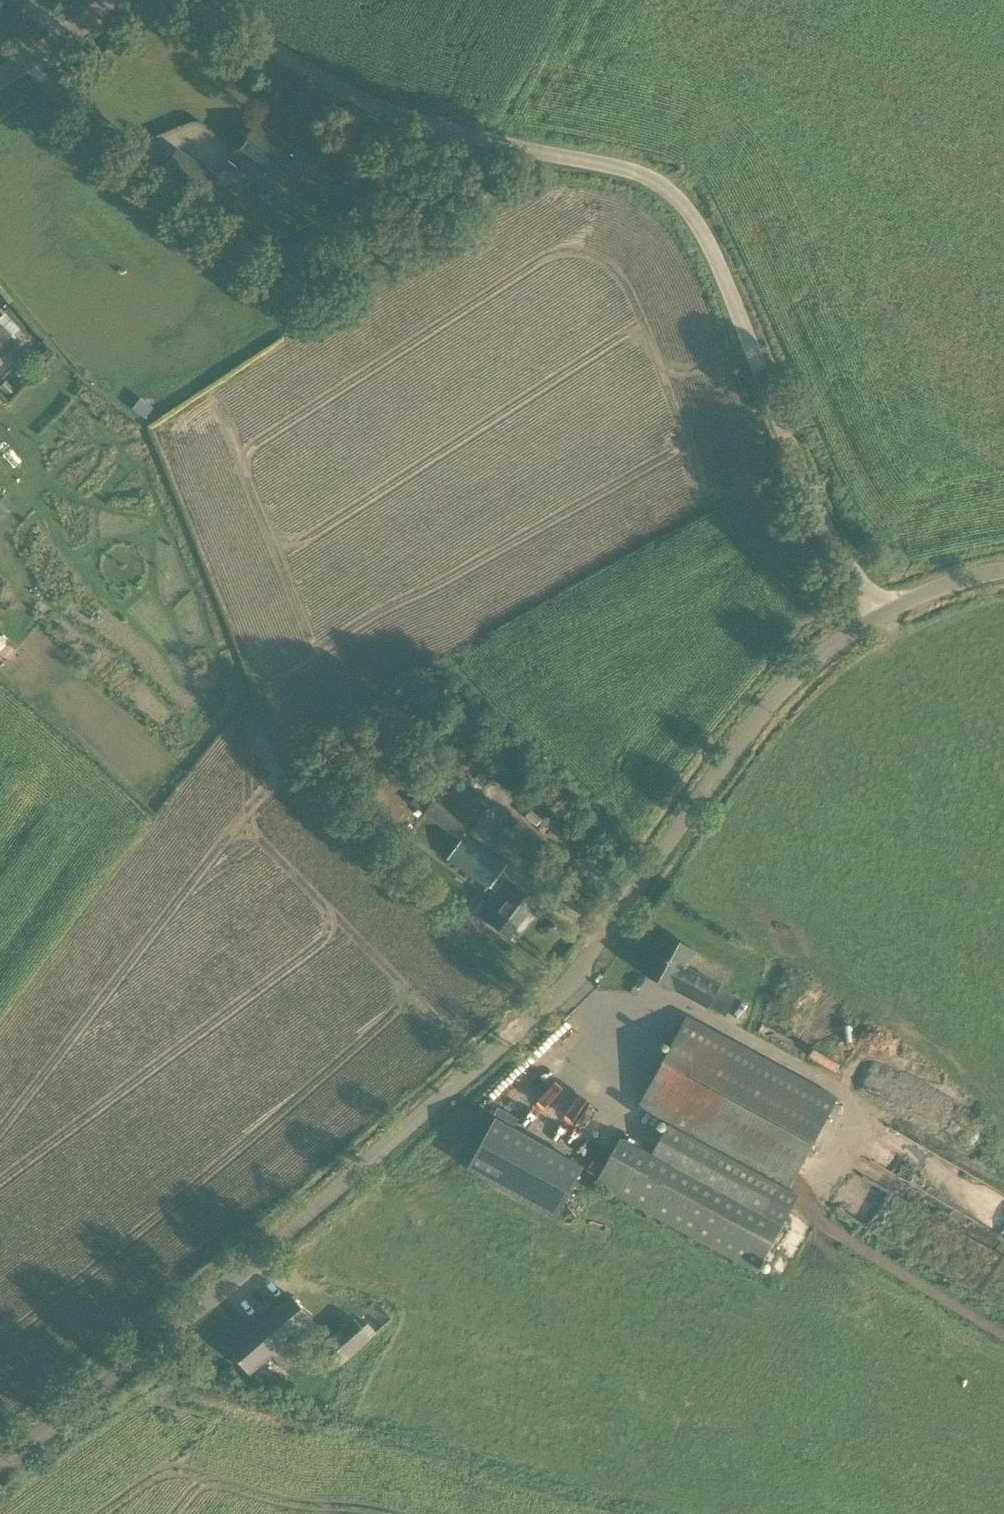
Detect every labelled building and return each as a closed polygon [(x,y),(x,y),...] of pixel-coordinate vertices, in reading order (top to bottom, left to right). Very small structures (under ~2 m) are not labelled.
[(278,199),(306,161),(257,125),(229,162),(278,199)] [(217,180),(177,150),(161,173),(201,202),(217,180)] [(20,328),(5,313),(0,318),(0,347),(20,328)] [(423,814),(462,843),(481,817),(430,779),(412,804),(424,813),(423,814)] [(468,838),(451,861),(489,889),(487,891),(502,902),(488,921),(494,925),(510,937),(514,941),(531,917),(540,905),(524,893),(499,875),(506,866),(468,838)] [(695,950),(663,933),(641,973),(673,990),(676,986),(685,990),(683,994),(707,1007),(719,986),(685,968),(695,950)] [(838,1099),(686,1017),(638,1106),(668,1123),(651,1155),(620,1138),(595,1184),(756,1272),(781,1227),(799,1195),(789,1189),(838,1099)] [(494,1119),(467,1169),(554,1217),(581,1167),(494,1119)] [(311,1320),(290,1296),(228,1350),(249,1374),(271,1355),(282,1368),(302,1351),(298,1346),(308,1338),(300,1329),(311,1320)] [(339,1366),(370,1340),(353,1320),(322,1346),(339,1366)]
